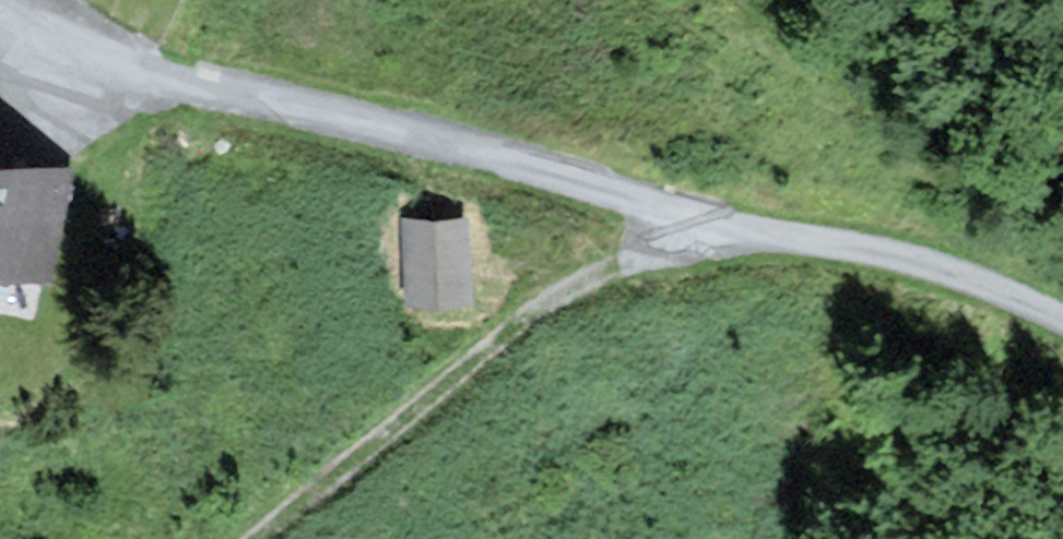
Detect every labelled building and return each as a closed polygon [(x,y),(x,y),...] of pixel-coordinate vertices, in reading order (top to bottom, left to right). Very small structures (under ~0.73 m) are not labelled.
[(37,262),(54,188),(0,176),(0,254),(37,262)] [(460,224),(413,225),(416,299),(463,298),(460,224)]
